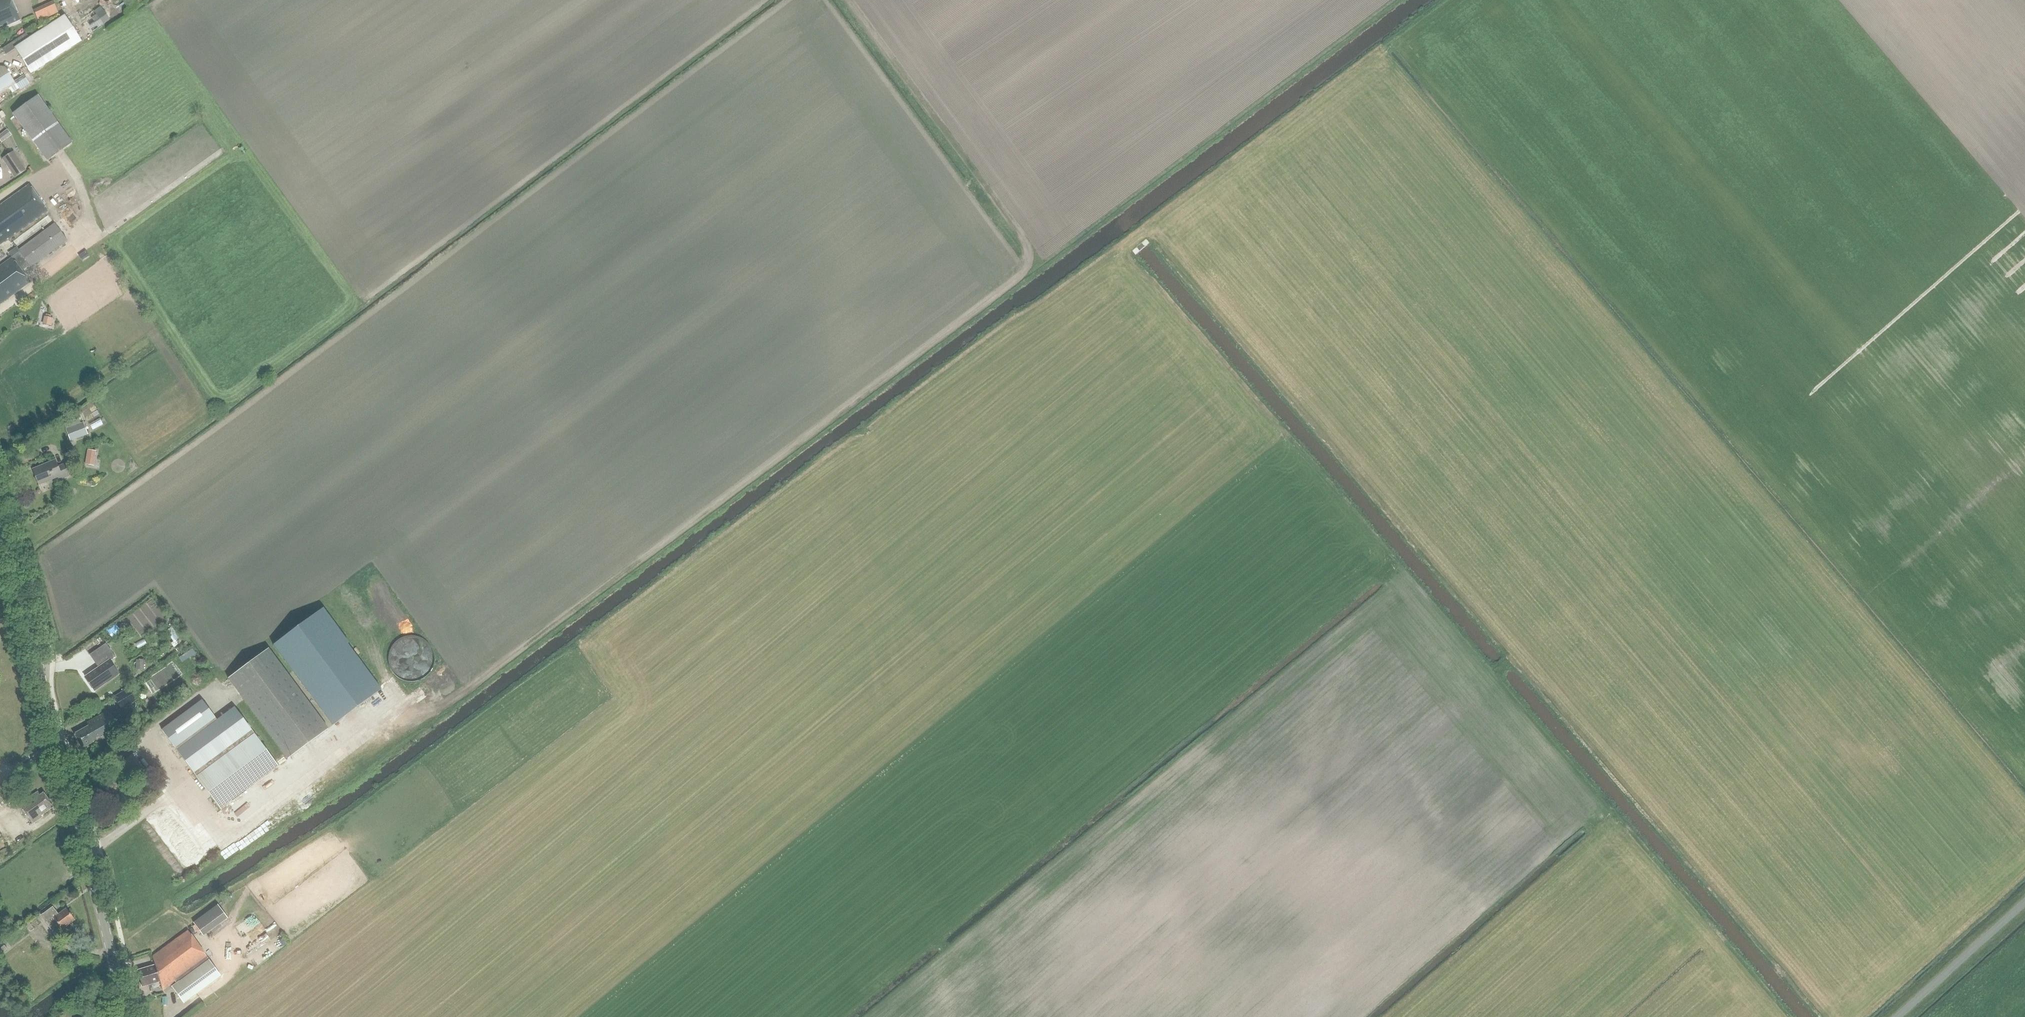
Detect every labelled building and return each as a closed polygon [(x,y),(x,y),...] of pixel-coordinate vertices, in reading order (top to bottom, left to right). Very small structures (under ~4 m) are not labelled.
[(2,26),(2,28),(20,20),(11,0),(0,0),(0,27),(2,26)] [(55,5),(35,14),(39,22),(58,13),(55,5)] [(88,32),(110,21),(103,6),(81,16),(88,32)] [(66,14),(3,48),(5,53),(13,49),(26,74),(82,43),(66,14)] [(5,68),(0,66),(0,94),(3,92),(2,92),(16,83),(5,68)] [(19,88),(29,83),(25,75),(15,80),(19,88)] [(13,114),(47,161),(72,143),(38,96),(13,114)] [(0,133),(0,139),(2,142),(11,135),(7,129),(0,133)] [(26,170),(13,151),(2,159),(15,178),(26,170)] [(47,211),(29,185),(0,206),(0,245),(47,211)] [(54,224),(47,215),(12,241),(20,252),(12,258),(0,267),(0,304),(30,282),(21,271),(30,265),(31,267),(66,240),(54,224)] [(44,317),(43,325),(52,326),(53,319),(51,318),(51,316),(46,315),(45,317),(44,317)] [(103,420),(91,423),(93,428),(104,425),(103,420)] [(70,442),(87,435),(82,423),(65,429),(70,442)] [(96,451),(87,450),(85,465),(94,466),(96,451)] [(33,470),(39,485),(58,477),(59,480),(69,475),(65,464),(58,467),(55,461),(33,470)] [(273,645),(333,726),(381,690),(321,609),(273,645)] [(174,642),(180,638),(177,633),(176,634),(172,627),(168,630),(172,637),(170,638),(174,642)] [(180,638),(174,642),(172,644),(177,652),(188,645),(182,636),(180,638)] [(394,674),(399,678),(404,681),(410,682),(416,681),(422,679),(426,676),(430,671),(433,666),(434,659),(432,652),(429,646),(424,641),(418,637),(411,636),(404,637),(398,640),(393,644),(390,650),(388,656),(388,662),(390,669),(394,674)] [(327,730),(268,649),(228,678),(288,759),(327,730)] [(101,667),(85,678),(93,688),(117,671),(110,661),(115,658),(110,651),(96,660),(101,667)] [(182,662),(191,657),(187,652),(179,657),(182,662)] [(202,701),(161,731),(177,750),(217,721),(202,701)] [(177,750),(220,809),(278,766),(234,708),(217,721),(177,750)] [(109,711),(86,723),(88,726),(74,734),(82,749),(90,744),(92,747),(120,731),(109,711)] [(117,745),(114,740),(108,743),(111,748),(117,745)] [(133,754),(126,759),(136,774),(143,769),(133,754)] [(53,807),(43,793),(40,795),(38,792),(19,805),(33,824),(42,817),(41,816),(53,807)] [(217,905),(193,923),(203,936),(227,918),(217,905)] [(66,909),(58,914),(53,907),(41,915),(51,928),(57,924),(62,930),(75,920),(66,909)] [(30,932),(34,929),(30,923),(26,926),(30,932)] [(155,966),(137,971),(142,987),(160,981),(162,991),(207,958),(188,931),(152,956),(155,966)] [(209,960),(171,987),(183,1004),(221,977),(209,960)]
